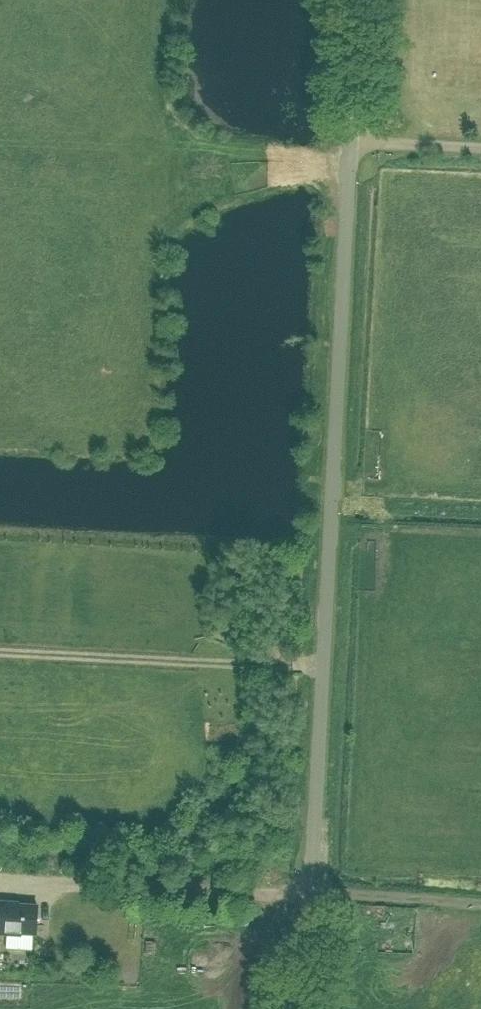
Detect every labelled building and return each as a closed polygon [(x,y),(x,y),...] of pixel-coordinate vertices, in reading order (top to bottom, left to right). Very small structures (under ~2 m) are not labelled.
[(0,901),(0,934),(22,935),(22,934),(34,935),(36,905),(18,904),(18,902),(0,901)]
